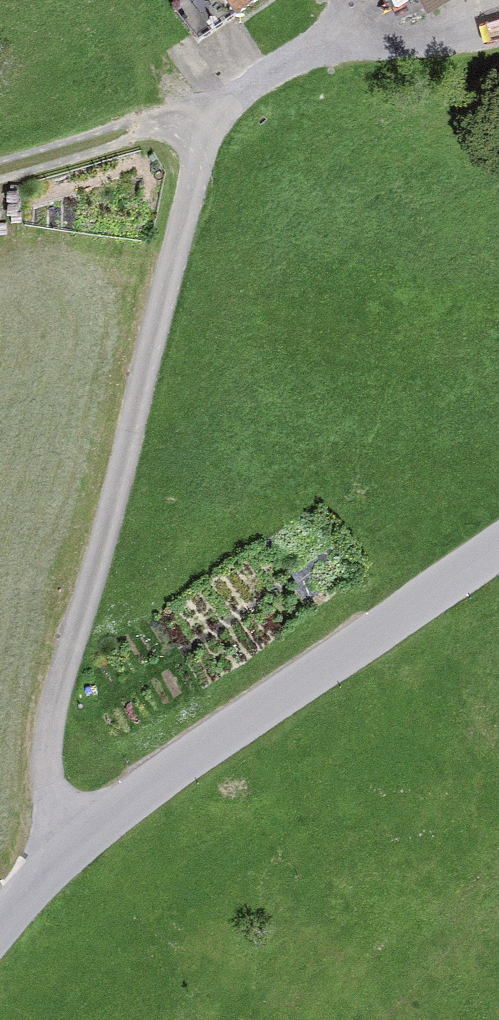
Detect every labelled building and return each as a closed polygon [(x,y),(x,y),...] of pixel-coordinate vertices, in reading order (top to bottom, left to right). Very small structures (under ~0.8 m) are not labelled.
[(248,0),(185,0),(205,29),(248,0)] [(431,21),(469,0),(419,0),(431,21)]
